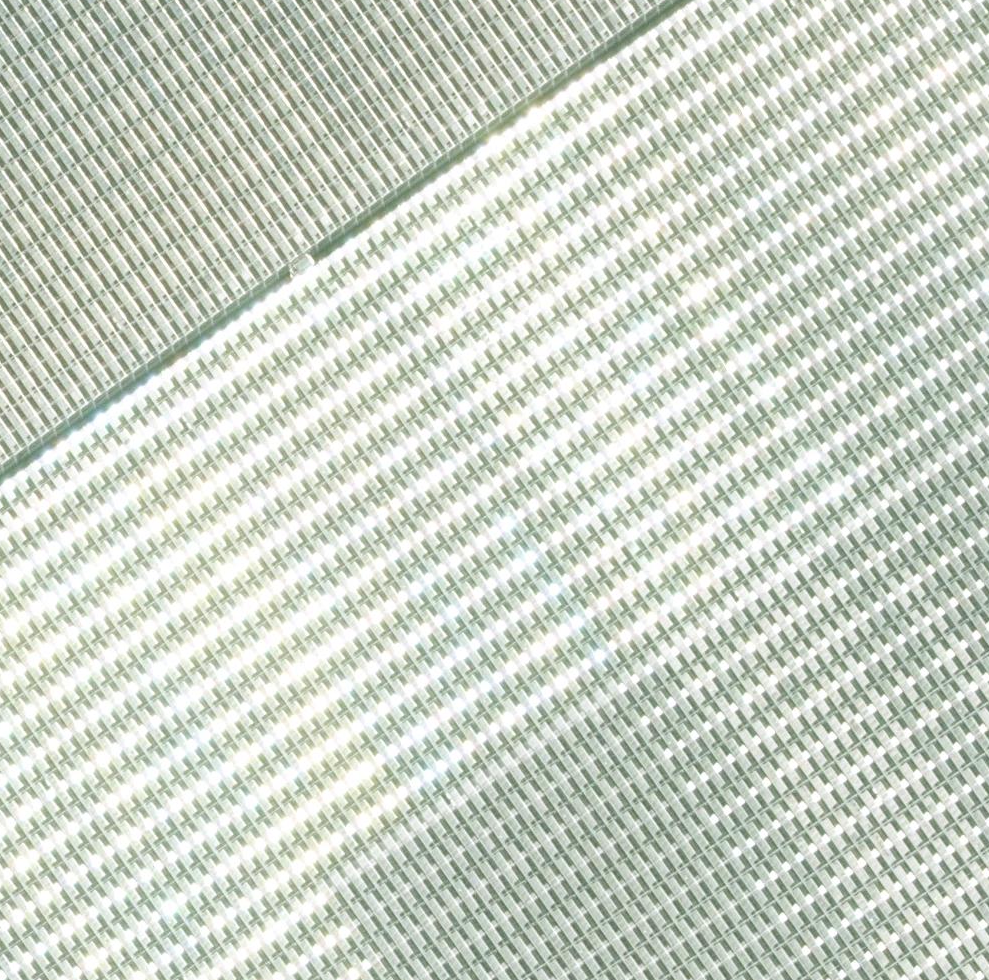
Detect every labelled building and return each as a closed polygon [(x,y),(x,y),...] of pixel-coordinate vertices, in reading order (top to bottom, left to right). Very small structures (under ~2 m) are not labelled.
[(0,0),(0,979),(988,979),(988,0),(0,0)]
